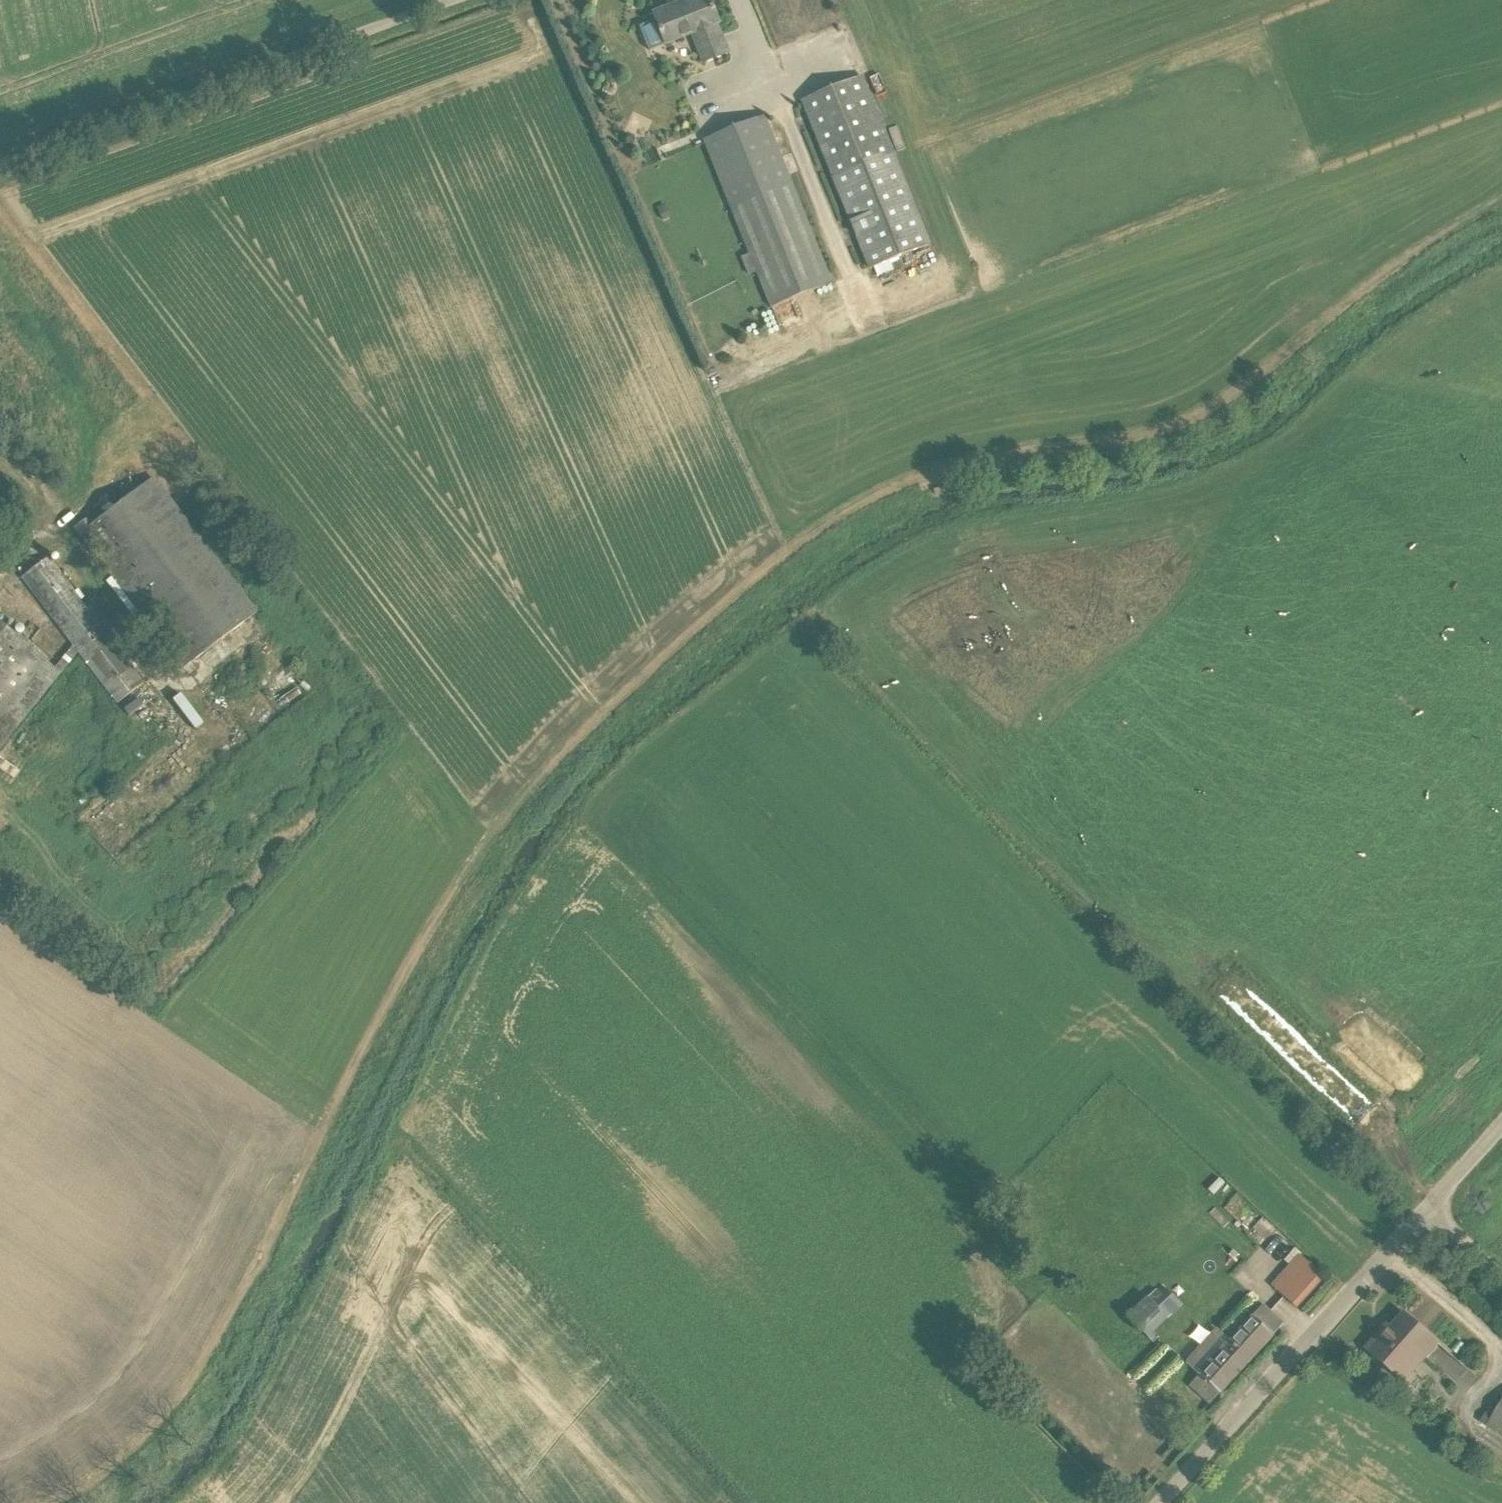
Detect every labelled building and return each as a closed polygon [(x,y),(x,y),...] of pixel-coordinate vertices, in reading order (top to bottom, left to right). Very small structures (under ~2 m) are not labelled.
[(721,23),(712,0),(695,0),(676,8),(674,4),(654,12),(657,20),(640,26),(650,50),(666,44),(693,34),(698,47),(723,37),(718,24),(721,23)] [(803,100),(810,119),(870,268),(930,244),(863,76),(803,100)] [(705,140),(713,158),(751,254),(742,257),(750,276),(759,273),(773,308),(833,283),(765,116),(705,140)] [(155,472),(80,529),(181,669),(256,612),(155,472)] [(73,646),(55,668),(0,623),(0,748),(78,653),(116,704),(144,682),(49,556),(21,577),(73,646)] [(177,693),(167,699),(188,730),(197,724),(177,693)] [(0,750),(0,754),(17,768),(49,729),(30,714),(0,750)] [(1301,1254),(1295,1249),(1283,1261),(1288,1266),(1270,1286),(1296,1309),(1323,1278),(1299,1256),(1301,1254)] [(1127,1316),(1148,1337),(1171,1315),(1173,1317),(1180,1310),(1179,1309),(1182,1306),(1166,1290),(1151,1303),(1146,1298),(1127,1316)] [(1209,1405),(1283,1325),(1262,1306),(1251,1317),(1251,1316),(1229,1340),(1214,1327),(1183,1362),(1197,1375),(1198,1376),(1189,1387),(1209,1405)] [(1378,1334),(1363,1351),(1403,1386),(1439,1345),(1402,1313),(1381,1337),(1378,1334)] [(1489,1419),(1486,1418),(1483,1422),(1487,1424),(1484,1428),(1501,1439),(1501,1398),(1489,1419)]
